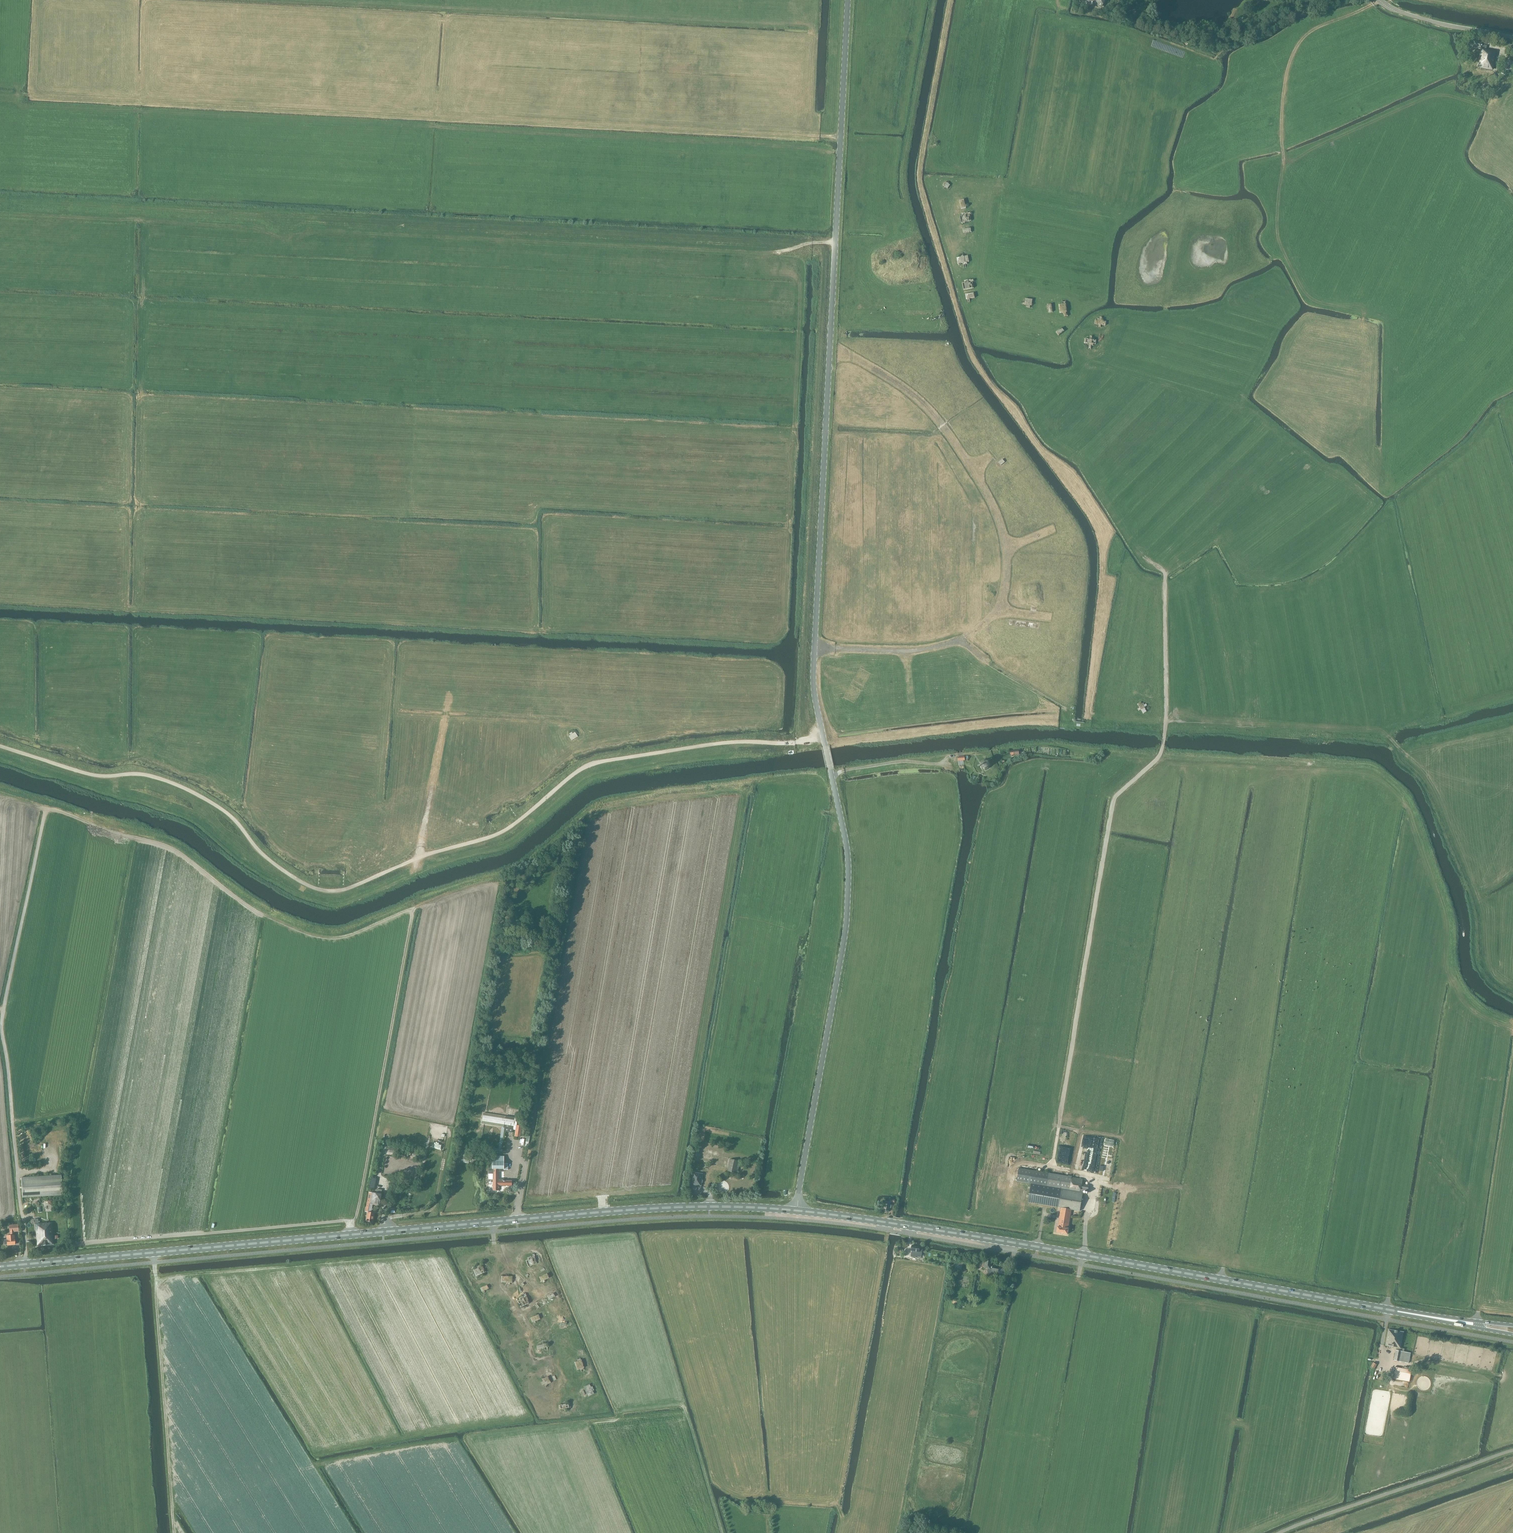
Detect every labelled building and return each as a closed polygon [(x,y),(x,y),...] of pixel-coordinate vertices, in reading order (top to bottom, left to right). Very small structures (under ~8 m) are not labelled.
[(1475,48),(1481,49),(1479,61),(1478,68),(1492,70),(1495,52),(1492,52),(1492,51),(1486,50),(1487,46),(1482,45),(1483,43),(1474,42),(1473,48),(1475,48)] [(959,210),(964,209),(964,208),(967,207),(965,207),(965,206),(967,206),(967,205),(964,206),(963,200),(961,201),(961,200),(960,200),(961,201),(958,201),(959,210)] [(959,223),(959,222),(959,223),(960,223),(961,223),(961,222),(964,222),(964,221),(966,221),(967,221),(968,221),(967,216),(970,215),(970,214),(967,215),(967,214),(969,213),(964,214),(964,213),(959,214),(960,215),(959,216),(957,216),(959,223)] [(964,267),(963,265),(962,257),(961,254),(961,256),(960,257),(960,256),(959,256),(959,257),(955,258),(955,259),(956,265),(957,266),(958,266),(958,265),(958,264),(961,264),(962,268),(962,267),(962,265),(963,265),(964,267)] [(973,280),(969,281),(969,280),(963,282),(963,283),(960,284),(961,291),(971,289),(970,283),(974,282),(972,282),(971,281),(973,281),(973,280)] [(968,299),(973,299),(973,294),(964,295),(964,300),(966,300),(966,303),(966,300),(967,300),(968,303),(968,302),(968,299)] [(1023,305),(1023,306),(1025,306),(1025,308),(1028,309),(1028,306),(1030,307),(1031,300),(1024,299),(1023,303),(1019,303),(1022,303),(1022,305),(1019,304),(1023,305)] [(1096,321),(1096,325),(1096,326),(1096,325),(1098,325),(1098,328),(1100,328),(1101,326),(1105,326),(1106,326),(1106,322),(1104,321),(1104,320),(1103,320),(1102,320),(1102,321),(1101,321),(1101,317),(1099,317),(1099,319),(1097,319),(1096,321)] [(1093,346),(1093,345),(1093,340),(1091,340),(1091,337),(1089,337),(1089,340),(1088,340),(1084,340),(1083,340),(1083,344),(1084,344),(1086,345),(1086,346),(1087,346),(1088,345),(1088,349),(1091,349),(1091,346),(1093,346)] [(1142,703),(1140,704),(1137,707),(1136,707),(1137,707),(1138,709),(1136,710),(1137,712),(1139,711),(1140,711),(1142,714),(1143,715),(1146,713),(1146,712),(1143,708),(1144,708),(1146,706),(1145,704),(1143,705),(1142,703)] [(571,732),(569,734),(570,736),(568,737),(571,742),(578,738),(574,733),(572,734),(571,732)] [(989,769),(990,765),(989,761),(985,760),(981,761),(980,766),(981,769),(985,770),(989,769)] [(522,1126),(517,1125),(518,1118),(515,1118),(483,1113),(482,1124),(502,1127),(502,1129),(501,1129),(501,1131),(498,1149),(494,1148),(494,1150),(502,1152),(502,1149),(501,1149),(504,1132),(512,1133),(513,1129),(515,1130),(514,1136),(521,1137),(522,1126)] [(499,1179),(499,1170),(504,1170),(504,1169),(504,1170),(508,1170),(508,1164),(504,1164),(504,1157),(492,1156),(489,1156),(488,1174),(493,1174),(493,1191),(499,1191),(499,1185),(502,1185),(502,1186),(512,1186),(512,1181),(504,1181),(504,1179),(499,1179)] [(730,1159),(727,1171),(736,1173),(738,1164),(737,1164),(738,1161),(730,1159)] [(1019,1168),(1017,1181),(1031,1184),(1028,1203),(1061,1208),(1057,1233),(1067,1234),(1071,1210),(1079,1211),(1083,1190),(1087,1191),(1088,1185),(1082,1184),(1083,1179),(1019,1168)] [(692,1172),(690,1184),(701,1186),(701,1183),(702,1183),(703,1180),(702,1180),(703,1174),(692,1172)] [(20,1177),(22,1198),(62,1195),(61,1175),(20,1177)] [(367,1207),(366,1212),(368,1212),(366,1221),(369,1222),(373,1223),(374,1214),(371,1213),(372,1210),(373,1204),(379,1205),(382,1190),(377,1189),(376,1193),(370,1192),(367,1207)] [(39,1221),(38,1221),(38,1223),(34,1224),(36,1246),(53,1245),(51,1223),(46,1223),(39,1223),(39,1221)] [(18,1224),(9,1225),(9,1232),(10,1232),(10,1236),(6,1236),(7,1240),(4,1240),(4,1245),(7,1244),(7,1245),(15,1245),(14,1232),(19,1231),(18,1224)] [(911,1251),(913,1251),(912,1257),(917,1257),(917,1256),(921,1257),(922,1254),(919,1253),(920,1247),(912,1246),(911,1251)] [(527,1260),(524,1261),(527,1267),(537,1263),(533,1255),(526,1258),(527,1260)] [(952,1269),(955,1269),(956,1264),(961,1265),(962,1264),(963,1263),(964,1263),(965,1263),(966,1263),(966,1261),(954,1258),(952,1269)] [(994,1271),(998,1272),(999,1267),(993,1266),(994,1261),(986,1259),(985,1266),(988,1267),(988,1271),(988,1272),(989,1273),(990,1273),(991,1272),(992,1272),(994,1272),(994,1271)] [(475,1270),(472,1271),(475,1277),(485,1273),(482,1265),(475,1268),(475,1270)] [(505,1277),(500,1277),(500,1283),(505,1284),(506,1286),(509,1285),(508,1285),(511,1285),(511,1284),(512,1284),(512,1277),(508,1277),(509,1275),(507,1274),(505,1277)] [(546,1274),(538,1278),(540,1282),(548,1279),(546,1274)] [(519,1300),(516,1302),(519,1307),(529,1303),(525,1296),(518,1299),(519,1300)] [(538,1315),(528,1319),(530,1324),(533,1323),(534,1325),(535,1324),(535,1322),(540,1320),(538,1315)] [(1403,1332),(1388,1330),(1386,1346),(1396,1348),(1394,1361),(1409,1363),(1410,1354),(1404,1352),(1404,1349),(1400,1349),(1403,1332)] [(545,1344),(535,1346),(536,1352),(547,1349),(545,1344)] [(576,1370),(579,1369),(581,1371),(580,1370),(583,1369),(583,1370),(584,1370),(583,1368),(581,1360),(580,1361),(580,1359),(579,1359),(579,1360),(577,1361),(577,1359),(577,1360),(577,1362),(574,1363),(576,1370)] [(1394,1379),(1409,1382),(1411,1371),(1396,1368),(1394,1379)] [(542,1381),(539,1383),(541,1388),(544,1386),(545,1389),(548,1387),(546,1385),(551,1383),(547,1376),(541,1379),(542,1381)] [(588,1384),(582,1387),(587,1397),(593,1394),(592,1391),(593,1390),(591,1387),(590,1388),(588,1384)] [(569,1403),(567,1404),(567,1403),(567,1404),(565,1404),(564,1402),(564,1403),(563,1404),(562,1402),(562,1404),(558,1405),(557,1406),(558,1409),(560,1409),(561,1409),(561,1410),(562,1410),(563,1409),(564,1413),(564,1410),(565,1410),(566,1412),(566,1410),(568,1410),(568,1408),(570,1408),(569,1403)]
